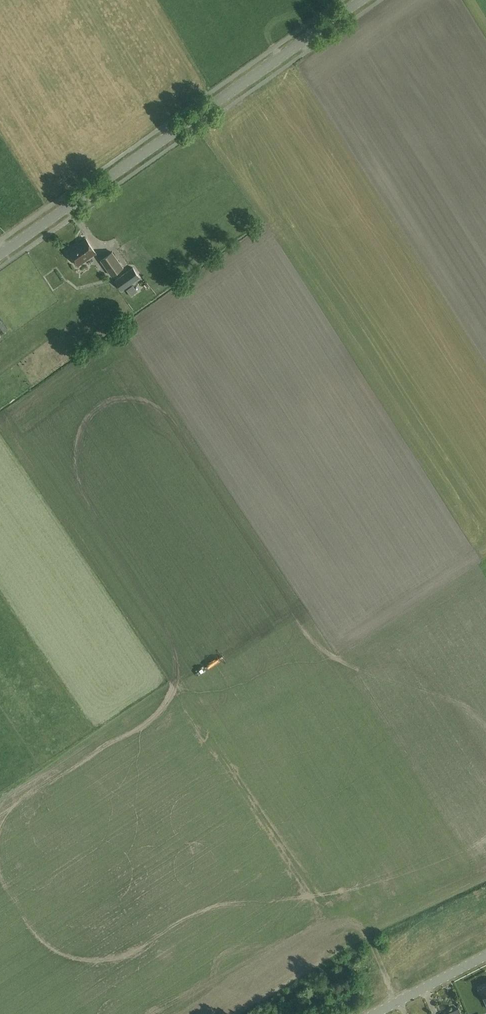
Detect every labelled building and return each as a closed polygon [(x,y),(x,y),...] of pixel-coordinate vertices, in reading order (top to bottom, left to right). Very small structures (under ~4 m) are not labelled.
[(86,239),(69,251),(78,265),(96,252),(86,239)] [(112,252),(101,260),(112,275),(123,267),(112,252)] [(133,267),(115,280),(122,290),(140,277),(133,267)] [(0,320),(0,332),(1,334),(8,329),(1,319),(0,320)]
